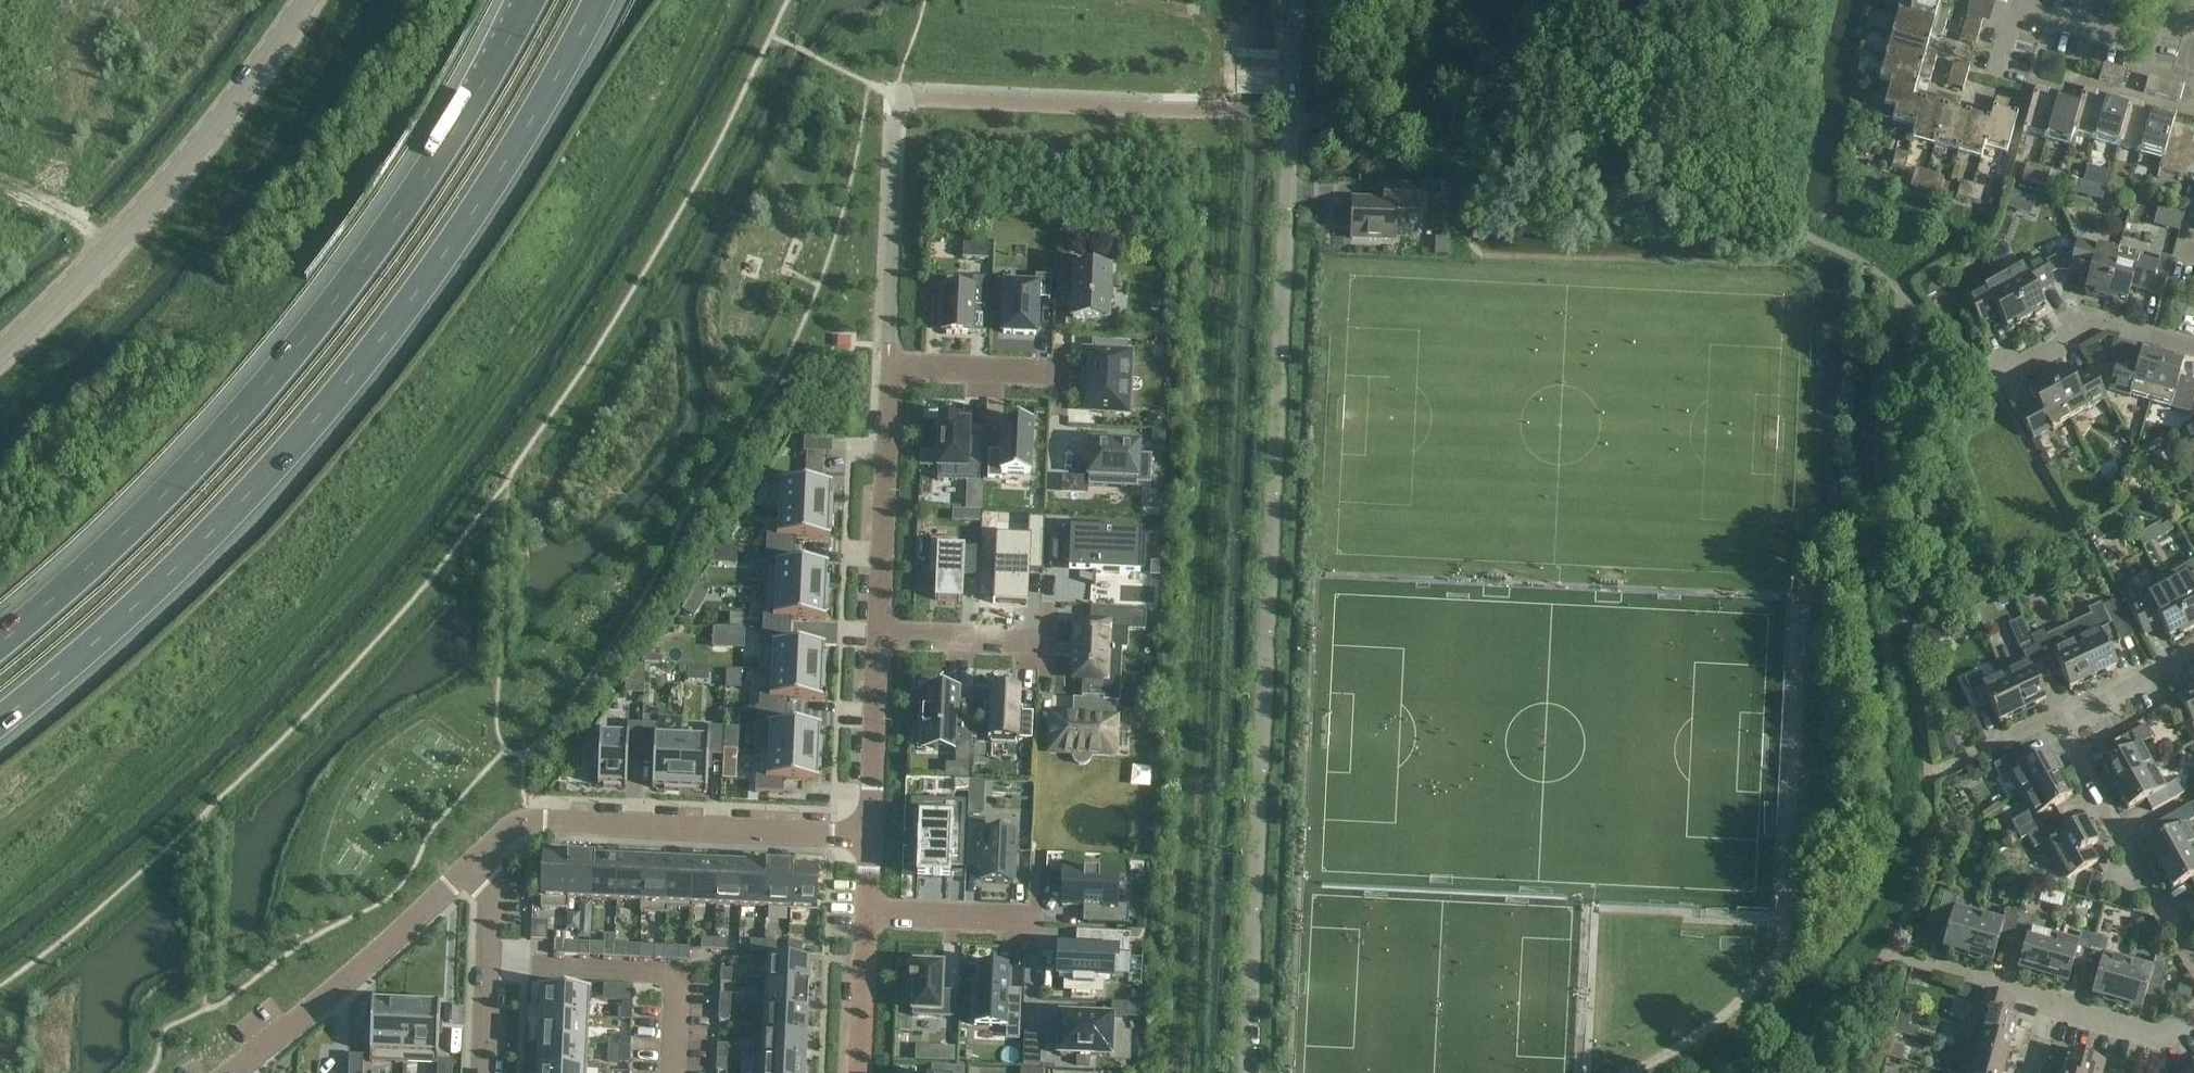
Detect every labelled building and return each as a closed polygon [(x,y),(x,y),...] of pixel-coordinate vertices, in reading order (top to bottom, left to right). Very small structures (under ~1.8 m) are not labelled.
[(1899,12),(1946,25),(1949,13),(1938,10),(1941,0),(1902,0),(1899,12)] [(1899,12),(1892,35),(1928,45),(1931,34),(1942,37),(1946,25),(1899,12)] [(1963,30),(1979,35),(1982,23),(1966,18),(1963,30)] [(1979,35),(1963,30),(1959,42),(1975,47),(1979,35)] [(1933,71),(1934,69),(1937,58),(1925,55),(1928,45),(1892,35),(1886,57),(1933,71)] [(1933,71),(1886,57),(1879,81),(1891,84),(1891,83),(1916,90),(1919,80),(1930,83),(1933,71)] [(1950,75),(1966,80),(1970,68),(1953,63),(1950,75)] [(2111,84),(2115,68),(2103,65),(2099,80),(2111,84)] [(2115,68),(2111,84),(2123,87),(2127,72),(2115,68)] [(1966,80),(1950,75),(1947,87),(1963,92),(1966,80)] [(2155,96),(2159,81),(2147,77),(2143,93),(2155,96)] [(1913,100),(1916,90),(1891,83),(1891,84),(1884,107),(1896,110),(1893,122),(1915,128),(1916,128),(1923,103),(1913,100)] [(2171,84),(2167,100),(2179,103),(2183,87),(2171,84)] [(2046,140),(2056,105),(2046,102),(2050,91),(2036,87),(2023,134),(2046,140)] [(2072,136),(2094,142),(2104,105),(2094,103),(2097,92),(2084,88),(2081,99),(2082,100),(2071,136),(2072,136)] [(1936,146),(1949,98),(1936,95),(1933,106),(1923,103),(1916,128),(1915,128),(1912,139),(1936,146)] [(2056,105),(2046,140),(2069,147),(2072,136),(2071,136),(2082,100),(2081,99),(2070,96),(2067,108),(2056,105)] [(2094,142),(2116,148),(2130,101),(2117,97),(2114,108),(2104,105),(2094,142)] [(1961,102),(1949,98),(1936,146),(1958,152),(1968,116),(1958,113),(1961,102)] [(2007,153),(2009,147),(2017,117),(2007,114),(2010,104),(1996,100),(1993,111),(1994,111),(1983,147),(1984,147),(2007,153)] [(2116,148),(2139,155),(2149,118),(2139,115),(2142,104),(2130,101),(2116,148)] [(1994,111),(1993,111),(1993,110),(1982,108),(1979,119),(1968,116),(1958,152),(1981,158),(1984,147),(1983,147),(1994,111)] [(2139,155),(2161,161),(2172,125),(2173,125),(2176,114),(2162,110),(2159,121),(2149,118),(2139,155)] [(2173,125),(2172,125),(2161,161),(2158,172),(2193,182),(2193,179),(2193,144),(2192,143),(2193,135),(2193,131),(2173,125)] [(1891,169),(1905,173),(1910,156),(1896,152),(1891,169)] [(2034,184),(2038,168),(2025,164),(2021,180),(2034,184)] [(2038,168),(2034,184),(2045,187),(2049,171),(2038,168)] [(1923,190),(1928,174),(1915,170),(1911,186),(1923,190)] [(1928,174),(1923,190),(1935,193),(1939,177),(1928,174)] [(1968,202),(1973,186),(1961,182),(1956,199),(1968,202)] [(1352,200),(1351,239),(1394,240),(1395,209),(1421,210),(1422,188),(1385,186),(1384,201),(1352,200)] [(1973,186),(1968,202),(1980,206),(1984,189),(1973,186)] [(2104,299),(2117,252),(2077,241),(2072,258),(2068,271),(2088,277),(2083,293),(2104,299)] [(988,259),(989,246),(963,245),(962,258),(988,259)] [(2117,252),(2104,299),(2125,305),(2129,289),(2149,294),(2150,292),(2158,264),(2117,252)] [(2039,256),(2002,277),(2027,320),(2045,309),(2037,294),(2055,284),(2049,275),(2056,271),(2068,271),(2072,258),(2059,255),(2043,264),(2039,256)] [(1060,289),(1074,290),(1073,319),(1107,321),(1108,302),(1111,303),(1112,288),(1109,288),(1110,269),(1076,268),(1076,259),(1061,258),(1060,289)] [(2158,264),(2150,292),(2161,295),(2169,267),(2158,264)] [(1004,316),(1003,334),(1008,334),(1013,334),(1013,335),(1019,335),(1026,335),(1036,335),(1037,299),(1050,299),(1051,277),(1036,276),(1035,286),(1005,284),(1005,303),(1004,303),(1004,316)] [(2027,320),(2002,277),(1965,298),(1981,326),(1999,315),(2007,330),(2027,320)] [(972,278),(972,287),(943,286),(941,331),(985,333),(987,279),(972,278)] [(837,338),(837,348),(850,348),(850,338),(845,338),(837,338)] [(1127,345),(1127,344),(1093,342),(1092,343),(1093,343),(1092,353),(1087,352),(1084,410),(1126,412),(1129,354),(1126,354),(1127,345)] [(2149,403),(2162,357),(2141,351),(2136,367),(2117,361),(2108,391),(2149,403)] [(2149,403),(2189,415),(2193,398),(2193,384),(2178,379),(2183,362),(2162,357),(2149,403)] [(2047,378),(2070,420),(2106,400),(2091,372),(2073,382),(2065,368),(2047,378)] [(2070,420),(2047,378),(2027,389),(2036,404),(2018,414),(2033,441),(2070,420)] [(957,419),(940,418),(937,481),(972,482),(979,483),(980,453),(967,453),(968,424),(957,423),(957,419)] [(988,451),(987,478),(1001,479),(1001,474),(1030,475),(1032,422),(1003,421),(1002,452),(988,451)] [(2181,429),(2193,456),(2193,422),(2181,429)] [(1165,431),(1151,431),(1151,445),(1165,445),(1165,431)] [(804,438),(803,453),(831,454),(832,440),(804,438)] [(1090,443),(1088,486),(1137,489),(1137,484),(1150,485),(1151,456),(1138,455),(1139,445),(1090,443)] [(779,511),(779,510),(832,512),(833,496),(831,496),(831,487),(832,487),(832,485),(770,482),(768,511),(779,511)] [(832,528),(832,512),(779,510),(779,511),(778,535),(766,535),(766,550),(794,551),(795,538),(830,540),(830,538),(829,538),(829,528),(832,528)] [(1027,538),(996,537),(994,559),(991,559),(990,581),(993,580),(993,601),(1025,604),(1027,570),(1042,571),(1045,517),(1028,517),(1027,538)] [(2169,523),(2162,527),(2166,535),(2174,531),(2169,523)] [(1049,534),(1048,567),(1069,568),(1068,572),(1140,575),(1140,571),(1144,571),(1146,538),(1141,538),(1142,534),(1128,533),(1128,529),(1071,526),(1070,535),(1049,534)] [(963,579),(965,548),(956,547),(956,543),(933,542),(931,574),(936,574),(935,589),(935,601),(962,602),(963,579)] [(827,567),(829,567),(829,566),(793,564),(794,551),(766,550),(765,565),(766,565),(765,590),(829,593),(830,577),(827,577),(827,567)] [(2159,580),(2165,590),(2188,632),(2193,628),(2193,560),(2159,580)] [(764,616),(763,615),(762,630),(790,632),(791,619),(826,620),(826,618),(825,618),(826,609),(828,609),(829,593),(765,590),(764,616)] [(2008,590),(1995,595),(2001,608),(2013,602),(2008,590)] [(2188,632),(2165,590),(2133,607),(2124,591),(2119,594),(2128,610),(2143,638),(2161,628),(2169,642),(2188,632)] [(2090,616),(2068,626),(2092,679),(2116,668),(2107,649),(2133,637),(2113,601),(2102,607),(2100,604),(2087,610),(2090,616)] [(1083,679),(1082,701),(1104,702),(1105,680),(1106,680),(1108,629),(1145,631),(1145,612),(1091,609),(1091,622),(1075,621),(1074,645),(1076,645),(1075,655),(1074,654),(1073,678),(1083,679)] [(2092,679),(2068,626),(2045,637),(2043,631),(2030,638),(2034,647),(2048,677),(2060,671),(2069,690),(2092,679)] [(714,630),(713,645),(718,646),(725,646),(725,631),(714,630)] [(761,645),(762,645),(761,672),(766,672),(766,671),(825,674),(826,658),(823,658),(824,648),(825,648),(825,646),(790,645),(790,632),(762,630),(761,645)] [(2048,677),(2034,647),(2021,653),(2025,662),(2003,672),(2022,712),(2045,701),(2036,682),(2048,677)] [(823,699),(821,699),(822,689),(824,689),(825,674),(766,671),(766,672),(765,696),(759,696),(759,711),(787,712),(787,699),(823,701),(823,699)] [(2022,712),(2003,672),(1984,682),(1980,673),(1964,681),(1978,710),(1989,705),(1998,723),(2022,712)] [(922,724),(922,726),(923,726),(922,747),(924,747),(924,748),(933,748),(954,749),(954,751),(956,751),(956,743),(971,744),(973,702),(958,702),(958,688),(949,688),(927,687),(927,685),(925,685),(924,709),(923,709),(923,710),(922,724)] [(2177,697),(2193,725),(2193,724),(2193,688),(2177,697)] [(1031,739),(1031,723),(1032,714),(1019,713),(1020,692),(991,691),(990,706),(985,706),(984,723),(989,724),(989,737),(991,738),(991,742),(1015,743),(1015,739),(1018,739),(1018,738),(1031,739)] [(1051,717),(1049,753),(1073,754),(1073,758),(1075,762),(1079,765),(1084,765),(1088,763),(1090,759),(1090,755),(1114,756),(1116,720),(1113,720),(1114,703),(1104,702),(1082,701),(1081,701),(1080,718),(1051,717)] [(820,729),(821,729),(821,727),(786,725),(787,712),(759,711),(758,726),(769,727),(768,751),(768,752),(822,754),(822,739),(820,739),(820,729)] [(588,769),(598,769),(598,786),(600,786),(600,785),(603,785),(603,788),(621,788),(621,786),(625,786),(625,787),(626,787),(628,752),(641,753),(642,724),(627,723),(627,735),(602,734),(602,732),(600,732),(599,749),(589,749),(588,769)] [(642,724),(641,753),(654,753),(652,788),(654,789),(654,787),(664,788),(664,790),(680,791),(682,737),(657,736),(657,725),(642,724)] [(2114,788),(2152,766),(2140,745),(2152,738),(2145,725),(2113,744),(2119,755),(2102,765),(2114,788)] [(722,756),(723,728),(708,727),(708,738),(682,737),(680,791),(696,792),(696,789),(705,790),(705,791),(707,791),(709,756),(722,756)] [(1952,731),(1934,737),(1941,757),(1958,751),(1952,731)] [(756,777),(755,792),(783,793),(784,780),(819,782),(819,780),(818,780),(818,770),(821,770),(822,754),(768,752),(768,751),(758,750),(756,777)] [(2020,796),(2058,775),(2045,752),(2027,762),(2021,751),(1992,767),(1999,779),(2008,775),(2020,796)] [(1980,762),(1964,769),(1972,784),(1987,777),(1980,762)] [(2152,766),(2114,788),(2127,810),(2145,800),(2151,812),(2183,794),(2176,781),(2164,788),(2152,766)] [(2020,841),(2027,837),(2059,819),(2053,808),(2070,798),(2058,775),(2020,796),(2029,813),(2010,824),(2020,841)] [(954,777),(953,791),(969,791),(970,778),(969,778),(954,777)] [(950,866),(961,866),(964,804),(914,802),(911,864),(919,864),(918,877),(950,879),(950,866)] [(2178,811),(2157,823),(2164,834),(2146,844),(2159,867),(2193,847),(2193,841),(2185,824),(2193,819),(2193,813),(2190,805),(2178,811)] [(969,819),(966,867),(980,867),(981,867),(980,880),(1013,882),(1016,832),(985,831),(985,820),(969,819)] [(2059,819),(2027,837),(2033,849),(2046,843),(2066,880),(2097,863),(2088,848),(2096,844),(2083,820),(2065,830),(2059,819)] [(2159,867),(2172,890),(2189,880),(2193,888),(2193,847),(2159,867)] [(566,910),(569,857),(543,856),(541,908),(566,910)] [(592,901),(594,858),(569,857),(566,910),(568,910),(568,900),(592,901)] [(617,902),(619,859),(594,858),(592,901),(617,902)] [(640,903),(640,913),(641,913),(644,860),(619,859),(617,902),(640,903)] [(666,915),(668,862),(644,860),(641,913),(666,915)] [(691,910),(693,863),(668,862),(666,915),(667,915),(667,909),(691,910)] [(716,906),(718,864),(693,863),(691,910),(692,910),(692,905),(716,906)] [(741,907),(743,865),(718,864),(716,906),(741,907)] [(765,908),(767,866),(743,865),(741,907),(765,908)] [(790,909),(792,867),(767,866),(765,908),(790,909)] [(817,911),(818,868),(792,867),(790,909),(817,911)] [(1128,925),(1129,906),(1116,906),(1117,873),(1099,872),(1099,870),(1084,870),(1084,871),(1064,870),(1062,905),(1083,906),(1083,923),(1128,925)] [(2092,873),(2085,897),(2094,900),(2101,876),(2092,873)] [(1967,956),(1978,914),(1955,908),(1957,898),(1944,895),(1935,926),(1947,930),(1942,949),(1967,956)] [(1978,914),(1967,956),(1992,963),(1997,943),(2010,947),(2019,916),(2005,912),(2002,921),(1978,914)] [(2019,916),(2010,947),(2022,951),(2017,970),(2042,977),(2054,935),(2030,929),(2032,920),(2019,916)] [(1111,951),(1129,952),(1130,934),(1086,932),(1085,948),(1060,947),(1059,977),(1072,978),(1071,993),(1095,994),(1096,979),(1109,980),(1111,951)] [(2054,935),(2042,977),(2067,984),(2073,965),(2085,968),(2094,937),(2080,933),(2078,942),(2054,935)] [(615,936),(604,935),(603,957),(614,958),(615,936)] [(2116,1003),(2128,961),(2104,954),(2108,941),(2094,937),(2085,968),(2098,972),(2091,995),(2116,1003)] [(702,939),(701,950),(714,950),(714,940),(702,939)] [(714,950),(727,951),(727,940),(714,940),(714,950)] [(751,941),(751,952),(763,952),(764,942),(751,941)] [(554,942),(554,955),(564,955),(565,942),(554,942)] [(763,952),(776,953),(777,943),(764,942),(763,952)] [(589,944),(579,943),(578,956),(589,957),(589,944)] [(789,943),(788,953),(801,954),(801,944),(789,943)] [(639,946),(629,945),(628,958),(639,959),(639,946)] [(664,947),(654,947),(653,959),(664,960),(664,947)] [(688,961),(689,949),(689,948),(679,948),(678,961),(688,961)] [(2128,961),(2116,1003),(2141,1010),(2147,990),(2160,994),(2168,962),(2154,958),(2152,968),(2128,961)] [(810,961),(767,959),(766,985),(808,987),(810,961)] [(942,992),(943,966),(914,964),(914,978),(909,978),(908,997),(913,997),(912,1017),(954,1019),(956,992),(942,992)] [(1009,968),(976,967),(974,1026),(1019,1028),(1021,998),(1008,997),(1009,968)] [(731,984),(731,971),(721,970),(720,983),(731,984)] [(2182,983),(2179,996),(2191,999),(2193,986),(2182,983)] [(577,985),(555,984),(554,989),(540,988),(540,990),(541,990),(540,1016),(589,1018),(590,993),(591,993),(591,991),(576,990),(577,985)] [(1977,998),(1980,989),(1962,984),(1959,994),(1977,998)] [(808,987),(766,985),(765,1010),(807,1012),(808,987)] [(1973,1031),(2011,1042),(2017,1018),(2007,1015),(2011,999),(1985,992),(1973,1031)] [(729,1008),(730,996),(720,995),(719,1008),(729,1008)] [(403,1064),(406,998),(387,997),(386,1001),(374,1000),(372,999),(370,1062),(403,1064)] [(426,999),(406,998),(403,1064),(437,1065),(440,1002),(438,1002),(438,1004),(426,1003),(426,999)] [(631,1020),(632,1003),(622,1002),(621,1020),(631,1020)] [(718,1021),(729,1021),(729,1008),(719,1008),(718,1021)] [(764,1034),(753,1033),(753,1034),(806,1037),(807,1012),(765,1010),(764,1034)] [(538,1025),(537,1042),(587,1044),(589,1018),(540,1016),(539,1025),(538,1025)] [(1059,1032),(1058,1055),(1110,1057),(1111,1040),(1112,1018),(1111,1018),(1077,1017),(1060,1016),(1059,1032)] [(2004,1064),(2011,1042),(1973,1031),(1962,1028),(1959,1037),(1971,1040),(1967,1054),(2004,1064)] [(1043,1033),(1026,1033),(1025,1063),(1042,1064),(1043,1033)] [(620,1046),(630,1046),(630,1035),(621,1034),(620,1046)] [(806,1037),(753,1034),(752,1059),(805,1062),(806,1037)] [(537,1059),(538,1059),(537,1068),(586,1070),(587,1044),(537,1042),(537,1059)] [(717,1058),(727,1058),(728,1046),(717,1045),(717,1058)] [(630,1046),(620,1046),(619,1063),(629,1063),(630,1046)] [(2059,1062),(2062,1051),(2051,1048),(2048,1059),(2059,1062)] [(2105,1062),(2067,1052),(2061,1072),(2102,1072),(2105,1062)] [(2004,1064),(1967,1054),(1963,1067),(1952,1064),(1949,1072),(2002,1072),(2004,1064)] [(348,1072),(363,1072),(363,1057),(349,1056),(348,1072)] [(716,1071),(717,1071),(727,1071),(727,1058),(717,1058),(716,1071)] [(752,1059),(752,1072),(805,1072),(805,1062),(752,1059)] [(438,1072),(452,1072),(452,1061),(438,1060),(438,1072)]
